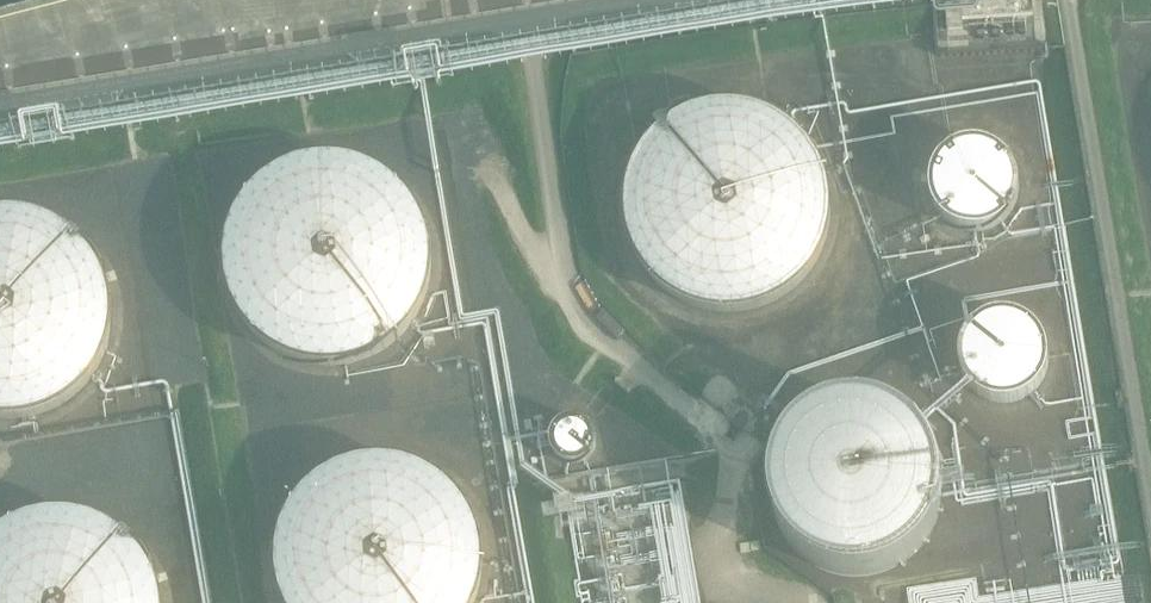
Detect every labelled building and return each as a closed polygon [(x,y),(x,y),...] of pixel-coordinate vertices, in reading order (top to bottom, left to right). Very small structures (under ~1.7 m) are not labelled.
[(948,32),(963,31),(963,21),(1034,16),(1033,0),(946,6),(948,32)] [(619,188),(622,230),(640,266),(666,290),(698,304),(738,307),(775,295),(802,275),(823,243),(832,206),(827,168),(810,136),(784,112),(750,97),(714,95),(678,105),(650,126),(629,154),(619,188)] [(1015,179),(1015,178),(1014,171),(1012,163),(1008,156),(1003,149),(997,144),(988,139),(979,137),(970,137),(962,138),(954,142),(949,145),(943,150),(937,158),(934,164),(932,171),(932,179),(932,186),(934,193),(938,200),(943,207),(949,213),(956,216),(963,219),(971,220),(980,220),(988,217),(995,214),(1002,208),(1008,201),(1012,195),(1014,188),(1015,179)] [(223,242),(226,284),(244,320),(269,344),(302,358),(341,361),(379,349),(405,329),(427,298),(435,261),(430,222),(414,190),(387,166),(353,151),(317,149),(281,159),(253,180),(233,208),(223,242)] [(23,414),(61,402),(87,382),(108,350),(117,313),(112,275),(95,243),(69,219),(35,204),(0,202),(0,412),(23,414)] [(1048,354),(1048,353),(1048,346),(1046,338),(1041,329),(1037,324),(1029,318),(1021,314),(1012,312),(1006,311),(1000,312),(990,314),(983,318),(976,324),(972,329),(967,338),(965,345),(964,355),(965,364),(968,372),(972,378),(977,384),(984,389),(992,393),(999,395),(1008,396),(1016,395),(1023,392),(1030,388),(1036,383),(1041,378),(1045,371),(1047,363),(1048,354)] [(807,553),(830,566),(856,570),(881,567),(905,555),(923,536),(934,513),(937,487),(932,462),(919,439),(899,422),(874,412),(847,411),(821,419),(799,435),(784,457),(777,482),(779,509),(790,534),(807,553)] [(600,429),(565,416),(551,456),(586,469),(600,429)] [(277,587),(285,602),(477,602),(478,600),(487,563),(482,525),(465,493),(439,469),(405,454),(369,452),(333,462),(305,483),(284,511),(274,545),(277,587)] [(163,575),(147,543),(120,518),(86,504),(50,501),(14,512),(0,522),(0,602),(167,602),(163,575)]
